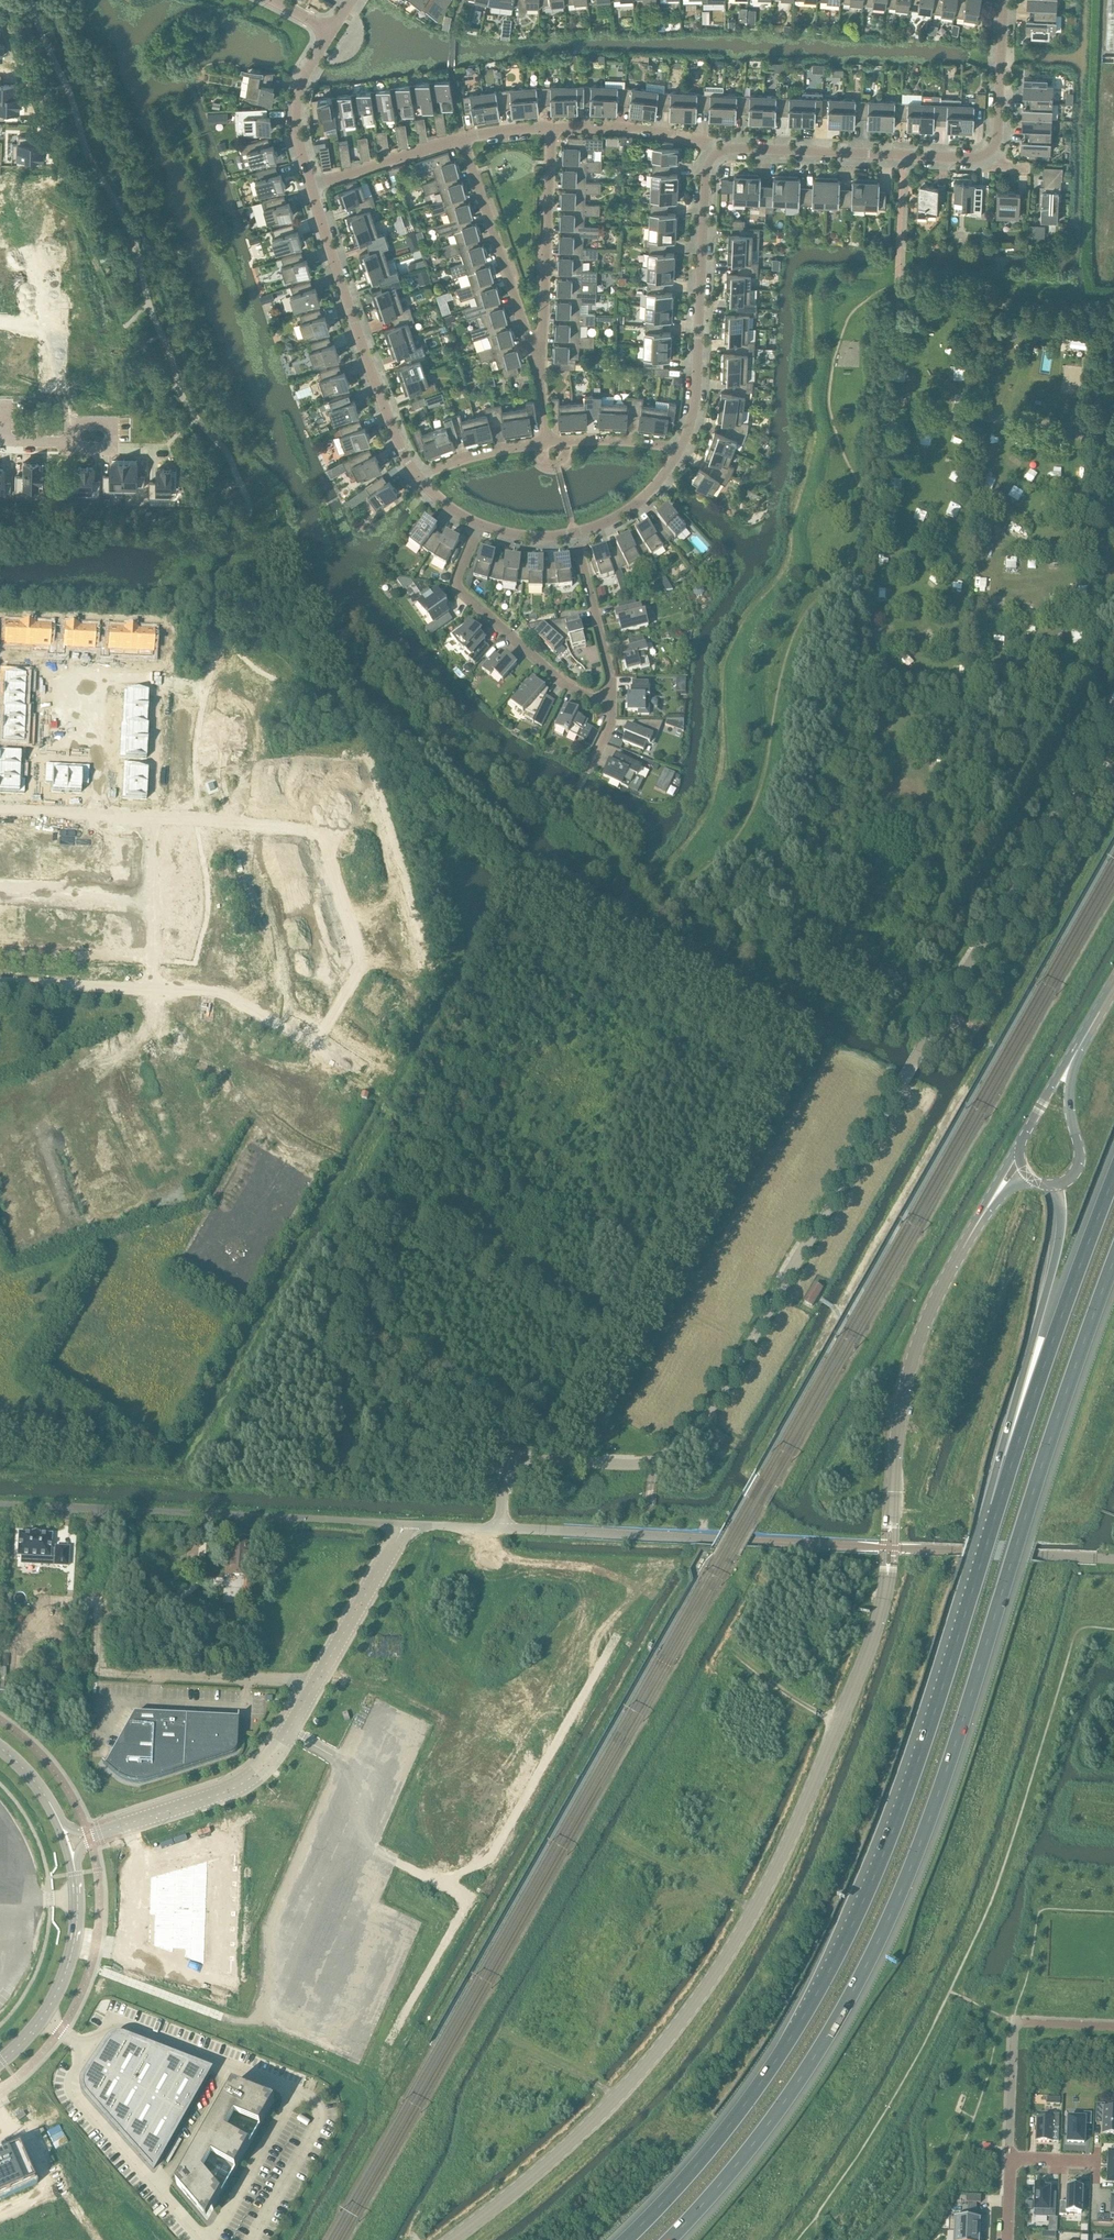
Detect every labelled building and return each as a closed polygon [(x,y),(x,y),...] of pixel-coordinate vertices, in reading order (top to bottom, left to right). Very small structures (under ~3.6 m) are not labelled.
[(438,16),(448,0),(424,0),(421,6),(438,16)] [(539,0),(514,0),(513,6),(519,6),(518,16),(519,16),(521,15),(522,15),(524,14),(525,13),(526,11),(526,10),(527,6),(539,6),(539,0)] [(908,10),(909,0),(886,0),(885,7),(908,10)] [(933,0),(909,0),(908,10),(931,13),(933,0)] [(954,16),(956,0),(933,0),(931,13),(954,16)] [(954,16),(977,20),(980,0),(956,0),(954,16)] [(1056,0),(1028,0),(1027,6),(1030,7),(1030,13),(1056,14),(1056,0)] [(1106,48),(1113,48),(1113,0),(1108,0),(1106,48)] [(1056,14),(1030,13),(1029,19),(1027,19),(1026,30),(1035,30),(1034,37),(1046,37),(1046,30),(1055,31),(1056,14)] [(275,72),(275,71),(271,72),(268,72),(263,72),(260,72),(256,71),(253,71),(250,70),(247,70),(250,71),(246,96),(251,97),(251,101),(250,100),(250,101),(251,102),(253,102),(255,103),(257,103),(260,103),(261,103),(263,103),(263,102),(263,103),(263,99),(272,101),(274,87),(271,87),(274,72),(275,72)] [(13,97),(13,96),(14,85),(14,84),(0,84),(0,76),(0,97),(13,97)] [(1024,84),(1023,95),(1026,95),(1026,101),(1052,102),(1052,85),(1047,85),(1048,79),(1044,79),(1037,78),(1032,78),(1031,78),(1024,78),(1024,84)] [(432,99),(441,98),(443,108),(453,106),(449,79),(429,82),(432,99)] [(565,114),(564,86),(550,86),(549,80),(544,81),(544,86),(544,101),(551,101),(551,112),(554,112),(554,114),(565,114)] [(429,82),(410,85),(412,102),(413,102),(422,101),(423,111),(434,109),(432,99),(429,82)] [(410,85),(390,88),(393,106),(393,105),(402,104),(404,114),(414,112),(413,102),(412,102),(410,85)] [(544,86),(523,88),(526,116),(537,115),(536,113),(539,113),(538,102),(544,101),(544,86)] [(584,100),(584,86),(564,86),(565,114),(575,114),(575,111),(578,111),(578,101),(584,100)] [(605,86),(584,86),(584,100),(591,101),(590,112),(593,112),(593,114),(604,114),(605,86)] [(625,87),(605,86),(604,114),(614,115),(614,113),(617,113),(618,102),(624,102),(625,87)] [(722,122),(724,94),(723,94),(724,87),(704,86),(704,93),(703,108),(709,109),(709,119),(712,120),(712,122),(722,122)] [(645,90),(625,87),(624,102),(630,103),(629,114),(632,114),(631,116),(642,117),(645,90)] [(373,109),(374,109),(383,107),(384,117),(395,116),(393,105),(393,106),(390,88),(371,91),(373,109)] [(523,88),(503,90),(505,105),(511,104),(512,115),(515,115),(515,117),(526,116),(523,88)] [(503,90),(483,93),(487,121),(498,119),(498,117),(500,116),(499,106),(505,105),(503,90)] [(665,92),(645,90),(642,117),(653,119),(653,116),(656,117),(657,106),(663,107),(665,92)] [(371,91),(351,94),(354,112),(363,110),(365,120),(375,119),(374,109),(373,109),(371,91)] [(783,97),(782,112),(789,112),(788,123),(791,123),(791,125),(802,126),(803,98),(787,97),(787,91),(783,91),(783,97)] [(684,93),(665,92),(663,107),(670,107),(669,118),(672,118),(672,120),(683,121),(684,93)] [(803,98),(802,126),(812,126),(812,124),(815,124),(816,113),(822,113),(822,99),(823,92),(803,92),(803,98)] [(487,121),(483,93),(463,96),(465,111),(472,110),(473,121),(476,120),(477,122),(487,121)] [(704,93),(684,93),(683,121),(694,121),(694,119),(696,119),(697,108),(703,108),(704,93)] [(961,105),(960,133),(970,133),(971,131),(973,131),(974,115),(977,115),(977,106),(985,106),(986,93),(978,93),(977,105),(961,105)] [(351,94),(331,97),(334,115),(343,113),(345,123),(356,122),(354,112),(351,94)] [(743,95),(724,94),(722,122),(733,123),(733,120),(736,121),(736,110),(743,110),(743,95)] [(762,124),(763,96),(743,95),(743,110),(749,110),(749,121),(751,121),(751,124),(762,124)] [(783,97),(763,96),(762,124),(773,125),(773,122),(776,122),(776,111),(782,112),(783,97)] [(4,118),(4,110),(17,111),(17,110),(18,97),(13,97),(0,97),(0,118),(4,118)] [(331,97),(311,100),(314,118),(324,116),(325,126),(336,125),(334,115),(331,97)] [(960,133),(961,105),(960,104),(961,99),(941,98),(941,104),(940,119),(947,119),(946,130),(949,130),(949,132),(960,133)] [(842,99),(822,99),(822,113),(828,114),(828,125),(830,125),(830,127),(841,127),(842,99)] [(862,100),(842,99),(841,127),(852,128),(852,126),(855,126),(855,115),(861,115),(862,100)] [(882,101),(862,100),(861,115),(868,115),(867,126),(870,126),(870,129),(881,129),(882,101)] [(902,102),(882,101),(881,129),(891,130),(891,127),(894,127),(895,117),(901,117),(902,102)] [(1051,119),(1052,102),(1026,101),(1026,107),(1023,107),(1022,118),(1051,119)] [(921,103),(902,102),(901,117),(907,117),(907,128),(909,128),(909,130),(920,131),(921,103)] [(921,103),(920,131),(931,131),(931,129),(934,129),(934,118),(940,119),(941,104),(921,103)] [(267,109),(236,110),(237,135),(249,135),(251,135),(253,135),(255,136),(257,136),(258,135),(260,135),(262,135),(263,134),(262,134),(262,131),(271,130),(270,116),(267,116),(267,109)] [(1050,135),(1051,119),(1022,118),(1022,128),(1025,128),(1024,134),(1050,135)] [(1050,135),(1024,134),(1024,140),(1021,140),(1021,151),(1029,151),(1029,158),(1041,159),(1041,152),(1050,152),(1050,135)] [(12,136),(12,158),(17,158),(23,158),(23,161),(35,161),(35,158),(41,159),(41,144),(34,144),(34,136),(12,136)] [(633,138),(621,136),(620,144),(632,145),(633,138)] [(563,159),(569,160),(569,159),(587,160),(594,160),(595,149),(603,149),(603,138),(568,137),(568,138),(570,138),(570,147),(563,147),(563,151),(562,151),(562,157),(563,157),(563,159)] [(268,138),(248,143),(240,145),(241,153),(247,151),(251,165),(257,163),(257,166),(257,167),(258,167),(260,167),(262,167),(264,166),(267,165),(268,165),(270,164),(270,163),(269,163),(268,160),(277,158),(273,145),(270,145),(268,138)] [(652,167),(667,167),(667,161),(678,162),(678,159),(681,159),(681,148),(676,147),(676,148),(673,148),(673,144),(674,143),(663,141),(663,142),(663,147),(653,147),(652,167)] [(450,162),(447,152),(415,163),(419,173),(433,168),(436,179),(454,174),(460,172),(459,170),(460,169),(458,163),(457,164),(456,160),(450,162)] [(587,182),(587,170),(602,171),(602,160),(594,160),(587,160),(569,159),(569,160),(569,169),(562,169),(562,173),(561,173),(561,179),(562,179),(562,181),(568,182),(568,181),(587,182)] [(401,171),(399,166),(388,169),(390,175),(401,171)] [(1062,180),(1063,167),(1043,166),(1042,179),(1044,179),(1044,186),(1040,185),(1039,208),(1043,207),(1043,219),(1059,219),(1060,200),(1061,200),(1062,192),(1060,192),(1061,180),(1062,180)] [(278,174),(276,167),(256,172),(258,180),(255,180),(259,194),(265,192),(266,195),(265,195),(265,196),(266,196),(268,196),(270,196),(272,195),(273,195),(275,194),(277,193),(278,192),(277,192),(276,189),(285,187),(281,173),(278,174)] [(652,167),(651,187),(679,188),(680,177),(678,177),(678,174),(667,174),(667,167),(652,167)] [(457,183),(454,174),(436,179),(422,184),(426,194),(439,189),(443,200),(460,195),(461,195),(467,193),(466,191),(467,190),(465,184),(464,185),(463,181),(457,183)] [(746,202),(747,174),(737,174),(737,176),(734,176),(734,180),(722,179),(721,192),(730,192),(730,201),(746,202)] [(746,202),(766,203),(767,188),(760,188),(761,177),(758,177),(758,175),(747,174),(746,202)] [(767,188),(766,203),(766,212),(773,212),(774,203),(786,204),(787,176),(776,175),(776,178),(773,178),(773,188),(767,188)] [(786,204),(806,205),(806,190),(800,190),(800,179),(798,179),(798,176),(787,176),(786,204)] [(806,205),(825,206),(827,177),(816,177),(816,179),(813,179),(813,190),(806,190),(806,205)] [(825,206),(845,206),(846,191),(840,191),(840,180),(837,180),(837,178),(827,177),(825,206)] [(845,206),(865,207),(866,179),(855,179),(855,181),(852,181),(852,192),(846,191),(845,206)] [(866,179),(865,207),(885,208),(886,193),(879,193),(880,182),(877,182),(877,180),(866,179)] [(359,207),(374,201),(372,195),(366,197),(362,184),(359,185),(357,180),(345,184),(347,189),(339,192),(343,205),(357,201),(359,207)] [(586,204),(586,192),(601,193),(601,182),(587,182),(568,181),(568,182),(568,191),(561,191),(561,195),(560,195),(560,201),(561,201),(561,203),(567,204),(567,203),(586,204)] [(955,182),(954,207),(970,208),(969,215),(981,215),(981,202),(988,203),(989,186),(964,185),(964,183),(955,182)] [(937,215),(938,200),(945,200),(945,184),(938,184),(938,188),(920,187),(920,197),(920,201),(917,201),(917,217),(928,217),(928,215),(937,215)] [(651,187),(651,206),(665,207),(666,201),(677,201),(677,198),(679,199),(679,188),(651,187)] [(1015,195),(1015,191),(997,191),(996,216),(1019,217),(1020,195),(1015,195)] [(268,223),(273,221),(274,224),(273,224),(273,225),(275,225),(277,225),(278,224),(280,224),(282,223),(284,223),(285,222),(287,221),(286,220),(286,221),(285,218),(293,215),(289,202),(286,203),(284,195),(264,201),(266,208),(264,209),(268,223)] [(463,204),(461,195),(460,195),(443,200),(429,205),(432,215),(446,210),(450,221),(467,216),(474,214),(473,212),(474,211),(472,205),(471,205),(469,202),(463,204)] [(351,230),(374,222),(370,210),(377,208),(374,201),(359,207),(360,213),(347,217),(351,230)] [(585,226),(585,214),(600,215),(600,204),(586,204),(567,203),(567,204),(567,213),(561,213),(560,217),(559,216),(559,223),(560,223),(560,225),(566,226),(566,225),(585,226)] [(651,206),(650,226),(678,227),(678,217),(676,216),(676,214),(665,213),(665,207),(651,206)] [(453,231),(457,242),(474,236),(474,237),(480,235),(480,232),(481,232),(479,226),(478,226),(476,223),(470,225),(467,216),(450,221),(436,225),(439,236),(453,231)] [(731,227),(743,228),(745,228),(745,220),(732,220),(731,227)] [(374,222),(351,230),(356,243),(369,238),(371,244),(387,239),(385,232),(378,234),(374,222)] [(276,251),(282,250),(283,253),(282,253),(282,254),(284,253),(286,253),(288,253),(289,252),(291,252),(292,251),(296,250),(295,249),(294,249),(293,246),(302,244),(298,230),(295,231),(293,224),(273,230),(275,237),(272,238),(276,251)] [(584,236),(599,237),(599,226),(585,226),(566,225),(566,226),(566,235),(560,234),(559,239),(558,238),(558,245),(559,245),(559,247),(565,248),(565,247),(584,248),(584,236)] [(678,227),(650,226),(649,238),(645,238),(645,246),(649,246),(664,247),(664,240),(675,241),(675,238),(677,238),(678,227)] [(745,228),(743,228),(743,235),(729,234),(728,248),(752,249),(753,236),(760,236),(760,229),(745,228)] [(477,245),(474,237),(474,236),(457,242),(443,246),(446,257),(460,252),(464,263),(481,257),(481,258),(487,256),(487,253),(488,253),(486,247),(485,247),(483,243),(477,245)] [(364,267),(387,260),(383,248),(389,246),(387,239),(371,244),(373,250),(359,255),(364,267)] [(649,246),(648,266),(676,267),(676,256),(674,256),(674,253),(663,253),(664,247),(649,246)] [(598,248),(584,248),(565,247),(565,248),(565,257),(559,256),(558,260),(557,260),(557,267),(558,267),(558,269),(564,270),(564,269),(583,270),(583,258),(598,259),(598,248)] [(752,249),(728,248),(727,261),(742,262),(741,268),(758,269),(758,262),(752,261),(752,249)] [(285,280),(291,278),(292,281),(291,281),(291,282),(293,282),(295,282),(297,281),(298,281),(300,280),(301,280),(303,279),(304,278),(304,277),(303,278),(302,275),(311,272),(307,259),(304,259),(301,252),(281,258),(284,266),(281,266),(285,280)] [(467,273),(471,283),(471,284),(488,278),(494,276),(493,274),(495,274),(493,268),(491,268),(490,264),(484,266),(481,258),(481,257),(464,263),(450,267),(453,277),(467,273)] [(384,282),(399,276),(397,270),(391,272),(387,260),(364,267),(368,280),(382,276),(384,282)] [(676,267),(648,266),(647,285),(662,286),(662,280),(673,280),(673,278),(676,278),(676,267)] [(726,287),(751,288),(751,276),(758,276),(758,269),(741,268),(741,274),(727,274),(726,287)] [(416,272),(420,285),(430,282),(426,269),(416,272)] [(556,282),(556,289),(557,289),(557,291),(563,292),(563,291),(582,292),(596,292),(597,270),(583,270),(564,269),(564,270),(564,279),(558,278),(558,282),(556,282)] [(2,276),(2,289),(15,289),(14,297),(25,297),(25,277),(2,276)] [(376,305),(399,297),(395,285),(402,283),(399,276),(384,282),(386,288),(372,292),(376,305)] [(475,296),(477,304),(478,305),(495,299),(501,297),(500,295),(502,295),(500,289),(498,289),(497,285),(491,287),(488,278),(471,284),(471,283),(457,288),(461,300),(475,296)] [(295,308),(300,306),(301,310),(300,310),(302,310),(304,310),(306,310),(307,309),(311,308),(312,307),(314,306),(313,305),(313,306),(312,303),(320,300),(316,287),(313,288),(310,280),(291,287),(293,294),(290,295),(295,308)] [(647,285),(646,305),(674,306),(675,296),(672,296),(673,293),(662,292),(662,286),(647,285)] [(751,288),(726,287),(726,301),(740,301),(740,307),(756,308),(757,301),(750,301),(751,288)] [(596,292),(582,292),(563,291),(563,292),(563,301),(557,300),(557,304),(555,304),(555,311),(556,311),(556,313),(562,314),(563,313),(581,314),(581,302),(596,303),(596,292)] [(396,319),(412,314),(410,307),(404,309),(399,297),(376,305),(381,318),(394,313),(396,319)] [(481,315),(484,325),(484,326),(502,320),(508,318),(507,316),(508,316),(507,309),(505,310),(504,306),(498,308),(495,299),(478,305),(477,304),(464,309),(467,319),(481,315)] [(646,305),(645,325),(660,326),(661,319),(671,320),(672,317),(674,317),(674,306),(646,305)] [(725,327),(749,328),(750,315),(756,315),(756,308),(740,307),(739,314),(725,313),(725,327)] [(329,328),(325,315),(322,316),(320,309),(300,315),(302,323),(300,323),(304,337),(310,335),(311,338),(310,338),(310,339),(312,339),(314,338),(315,338),(317,337),(318,337),(320,336),(322,335),(323,334),(322,334),(321,331),(329,328)] [(595,314),(581,314),(563,313),(562,314),(562,323),(556,322),(556,326),(554,326),(554,333),(555,333),(555,335),(562,335),(580,336),(580,324),(595,325),(595,314)] [(389,343),(412,335),(408,323),(414,321),(412,314),(396,319),(398,325),(385,330),(389,343)] [(1012,327),(1006,318),(1000,322),(1006,331),(1012,327)] [(1088,341),(1090,341),(1090,343),(1097,344),(1100,326),(1057,318),(1054,335),(1067,337),(1088,341)] [(488,335),(491,346),(491,347),(509,341),(515,339),(514,337),(515,336),(513,330),(512,331),(511,327),(505,329),(502,320),(484,326),(484,325),(470,330),(474,340),(488,335)] [(645,325),(645,345),(673,346),(673,335),(671,335),(671,332),(660,332),(660,326),(645,325)] [(749,328),(725,327),(724,340),(738,341),(738,347),(755,348),(755,341),(748,340),(749,328)] [(409,357),(425,351),(422,345),(416,347),(412,335),(389,343),(393,355),(407,351),(409,357)] [(553,348),(553,355),(554,355),(554,357),(561,357),(560,361),(560,368),(575,369),(575,361),(576,358),(579,358),(579,346),(594,347),(595,336),(580,336),(562,335),(561,345),(555,344),(555,348),(553,348)] [(339,356),(335,343),(332,344),(329,337),(309,344),(312,351),(309,352),(314,365),(319,363),(320,366),(320,367),(322,367),(323,367),(325,366),(327,366),(330,364),(331,363),(333,363),(333,362),(332,362),(331,359),(339,356)] [(512,350),(509,341),(491,347),(491,346),(477,351),(481,361),(495,356),(498,368),(522,360),(521,358),(522,357),(520,351),(519,352),(518,348),(512,350)] [(655,367),(658,367),(659,359),(670,359),(670,357),(672,357),(673,346),(645,345),(644,367),(655,367)] [(723,366),(747,367),(748,355),(754,355),(755,348),(738,347),(738,353),(723,353),(723,366)] [(401,380),(425,372),(421,360),(427,358),(425,351),(409,357),(411,363),(397,367),(401,380)] [(319,380),(324,393),(329,391),(331,394),(330,394),(330,395),(332,395),(333,395),(335,394),(338,393),(341,392),(343,391),(343,390),(342,390),(341,387),(349,384),(344,371),(342,372),(339,365),(319,372),(322,379),(319,380)] [(519,372),(517,365),(503,370),(505,377),(519,372)] [(736,387),(753,389),(753,380),(747,380),(747,367),(723,366),(722,380),(737,380),(736,387)] [(669,368),(658,367),(655,367),(655,374),(669,375),(669,368)] [(425,372),(401,380),(406,393),(419,388),(421,395),(437,389),(435,382),(429,384),(425,372)] [(753,389),(736,387),(735,394),(721,392),(719,406),(743,409),(745,396),(752,397),(753,389)] [(349,393),(330,400),(332,407),(330,408),(334,421),(340,419),(341,422),(340,422),(340,423),(342,423),(344,423),(346,422),(347,422),(349,421),(350,420),(352,419),(353,418),(352,418),(351,415),(359,412),(355,399),(352,400),(349,393)] [(572,403),(574,427),(587,426),(586,412),(593,412),(593,395),(584,396),(585,402),(572,403)] [(613,427),(614,402),(601,402),(601,395),(593,395),(593,412),(600,412),(599,426),(613,427)] [(427,403),(424,396),(411,401),(413,408),(427,403)] [(614,402),(613,427),(626,427),(627,413),(634,413),(635,397),(627,396),(626,403),(614,402)] [(574,427),(572,403),(559,404),(559,397),(551,398),(553,414),(559,414),(560,428),(574,427)] [(635,397),(634,413),(640,414),(638,428),(652,430),(655,406),(643,404),(644,398),(635,397)] [(515,409),(518,433),(532,431),(530,417),(536,416),(534,400),(526,401),(527,407),(515,409)] [(655,406),(652,430),(665,432),(667,418),(674,419),(676,403),(669,402),(668,408),(655,406)] [(501,404),(493,406),(496,422),(503,421),(505,435),(518,433),(515,409),(502,411),(501,404)] [(485,408),(486,414),(474,417),(480,441),(493,438),(490,424),(496,422),(493,406),(485,408)] [(730,429),(747,433),(748,422),(742,422),(743,409),(719,406),(717,419),(731,421),(730,429)] [(480,441),(474,417),(462,420),(460,414),(452,416),(457,432),(463,430),(467,444),(480,441)] [(457,432),(452,416),(444,419),(446,425),(434,429),(442,452),(455,448),(450,434),(457,432)] [(362,428),(359,421),(340,428),(342,435),(340,436),(333,438),(339,453),(343,451),(344,454),(354,451),(356,450),(358,449),(359,449),(361,448),(364,446),(363,446),(361,443),(370,440),(365,427),(362,428)] [(442,452),(434,429),(422,434),(420,428),(413,430),(419,446),(425,444),(430,457),(442,452)] [(747,433),(730,429),(728,436),(714,431),(710,444),(733,452),(737,440),(743,443),(747,433)] [(716,469),(731,476),(734,466),(728,464),(733,452),(710,444),(705,457),(718,462),(716,469)] [(358,479),(363,476),(364,479),(364,480),(367,479),(369,478),(371,477),(372,477),(374,476),(375,475),(376,474),(376,473),(375,473),(374,471),(382,467),(375,454),(373,455),(369,449),(343,462),(350,476),(355,473),(358,479)] [(23,475),(15,475),(15,492),(37,492),(37,481),(40,481),(40,469),(38,468),(38,462),(36,462),(36,461),(29,461),(29,462),(23,462),(23,475)] [(103,475),(103,491),(123,492),(124,462),(111,461),(111,475),(103,475)] [(124,462),(124,486),(145,487),(145,476),(137,476),(137,462),(130,462),(124,462)] [(78,473),(76,473),(75,484),(78,485),(78,496),(100,497),(100,480),(92,480),(93,466),(78,466),(78,473)] [(157,481),(149,481),(149,497),(171,498),(171,487),(174,487),(174,475),(172,475),(172,469),(157,468),(157,481)] [(731,476),(716,469),(712,475),(700,468),(692,480),(700,484),(698,487),(708,493),(710,491),(713,493),(720,481),(725,485),(731,476)] [(10,493),(11,482),(3,482),(3,469),(0,469),(0,493),(10,493)] [(387,482),(383,475),(366,487),(370,494),(368,495),(376,507),(381,503),(383,506),(382,506),(382,507),(385,506),(387,505),(388,504),(390,502),(391,501),(392,500),(394,499),(393,498),(392,499),(391,496),(398,491),(389,480),(387,482)] [(655,525),(668,541),(674,536),(676,538),(686,528),(682,524),(685,522),(685,523),(686,522),(685,521),(683,518),(682,517),(680,515),(679,514),(677,513),(676,512),(676,513),(674,515),(668,509),(658,518),(660,521),(655,525)] [(429,553),(440,535),(435,531),(437,529),(426,520),(420,527),(418,525),(419,525),(418,524),(417,525),(415,527),(414,528),(413,529),(412,531),(411,532),(410,534),(410,535),(410,536),(411,535),(413,537),(410,541),(421,550),(422,548),(429,553)] [(635,539),(644,554),(649,551),(652,556),(664,548),(662,546),(668,541),(655,525),(650,528),(648,526),(637,534),(639,536),(635,539)] [(440,535),(429,553),(435,556),(434,559),(446,565),(449,560),(452,562),(451,563),(452,563),(453,562),(454,560),(455,559),(456,557),(457,556),(458,554),(458,552),(459,551),(458,551),(455,550),(459,542),(447,535),(445,538),(440,535)] [(613,550),(621,570),(628,566),(629,568),(641,562),(639,557),(644,554),(635,539),(631,541),(629,538),(617,545),(618,547),(613,550)] [(621,570),(613,550),(607,552),(606,549),(593,554),(595,562),(592,563),(592,562),(592,564),(592,566),(592,568),(593,569),(594,571),(594,573),(595,574),(596,576),(597,575),(596,575),(599,574),(601,579),(614,575),(614,572),(621,570)] [(496,581),(500,560),(494,559),(495,556),(482,552),(479,560),(476,559),(476,558),(475,559),(474,561),(473,563),(473,564),(472,566),(472,568),(472,570),(472,571),(472,570),(476,571),(474,577),(487,581),(488,579),(496,581)] [(500,560),(496,581),(503,582),(503,585),(517,587),(517,581),(523,582),(525,564),(520,563),(521,560),(507,558),(506,561),(500,560)] [(550,565),(551,586),(558,585),(559,587),(572,586),(572,580),(575,579),(575,580),(576,580),(576,578),(576,575),(576,573),(575,571),(575,570),(574,568),(574,566),(573,567),(573,568),(570,568),(569,559),(555,561),(556,564),(550,565)] [(525,564),(523,582),(529,582),(529,588),(543,588),(543,585),(551,586),(550,565),(543,564),(543,561),(529,561),(529,564),(525,564)] [(411,580),(397,579),(404,590),(414,583),(422,595),(421,595),(424,598),(417,603),(427,617),(428,616),(433,623),(424,630),(429,636),(439,629),(452,620),(447,614),(449,612),(444,605),(447,603),(437,589),(431,593),(428,590),(423,582),(412,581),(411,580)] [(619,620),(622,633),(649,626),(645,612),(643,613),(642,606),(637,607),(636,601),(619,605),(620,612),(615,613),(617,620),(619,620)] [(567,619),(557,621),(566,641),(570,641),(572,648),(585,645),(586,647),(579,618),(567,622),(567,620),(568,620),(567,619)] [(564,641),(566,641),(557,621),(532,624),(531,624),(530,625),(529,625),(529,626),(528,627),(529,628),(529,629),(530,630),(556,653),(557,653),(555,651),(564,641)] [(475,663),(490,647),(484,641),(485,639),(480,634),(481,632),(477,626),(476,627),(470,622),(467,626),(465,624),(451,635),(459,645),(461,644),(464,644),(467,647),(465,650),(471,655),(468,657),(475,663)] [(6,623),(5,645),(20,646),(21,624),(20,624),(6,623)] [(21,624),(20,646),(34,647),(36,624),(20,623),(20,624),(21,624)] [(36,624),(34,647),(34,652),(48,653),(48,655),(56,656),(58,631),(50,630),(51,625),(36,624)] [(64,656),(65,648),(79,649),(80,627),(65,626),(65,631),(58,631),(56,656),(64,656)] [(80,627),(79,649),(101,650),(102,638),(101,638),(95,637),(95,627),(81,627),(80,627)] [(109,658),(109,656),(123,656),(125,629),(124,629),(110,628),(109,633),(102,633),(101,638),(102,638),(101,650),(100,658),(109,658)] [(125,629),(123,656),(138,657),(139,629),(124,628),(124,629),(125,629)] [(139,629),(138,657),(153,658),(154,630),(139,629)] [(628,671),(640,667),(641,669),(650,667),(647,658),(645,659),(644,653),(648,652),(644,637),(628,640),(631,648),(624,650),(626,658),(624,658),(628,671)] [(517,664),(507,655),(502,661),(495,654),(482,668),(490,676),(494,672),(503,680),(517,664)] [(4,685),(4,686),(26,687),(26,688),(31,688),(32,676),(4,674),(4,685)] [(544,688),(533,678),(528,683),(526,682),(520,688),(522,690),(512,702),(523,712),(522,712),(523,713),(524,713),(525,714),(525,716),(533,720),(532,722),(534,723),(534,722),(542,726),(554,701),(546,697),(547,696),(546,696),(545,696),(541,693),(546,688),(545,687),(544,688)] [(631,696),(628,696),(628,710),(638,711),(638,714),(649,714),(649,703),(649,697),(650,697),(650,681),(633,681),(632,688),(631,688),(631,696)] [(3,685),(3,698),(3,697),(25,698),(26,688),(26,687),(4,686),(4,685),(3,685)] [(124,691),(123,708),(148,709),(149,703),(148,703),(149,692),(124,691)] [(3,698),(2,709),(4,709),(4,708),(25,709),(25,698),(3,697),(3,698)] [(566,704),(555,726),(557,727),(555,732),(563,736),(565,731),(569,733),(569,732),(577,737),(587,741),(585,744),(582,750),(589,753),(600,732),(593,729),(595,726),(587,723),(588,720),(577,715),(579,711),(566,704)] [(3,719),(3,720),(28,721),(28,720),(29,709),(25,709),(4,708),(4,709),(3,719)] [(122,723),(122,724),(147,725),(148,715),(148,709),(123,708),(122,723)] [(3,719),(2,731),(3,731),(30,732),(31,720),(28,720),(28,721),(3,720),(3,719)] [(667,720),(666,728),(676,729),(676,720),(667,720)] [(628,725),(624,734),(626,735),(623,742),(644,751),(647,743),(650,744),(653,736),(656,737),(662,722),(663,722),(663,721),(638,721),(639,721),(636,729),(628,725)] [(121,723),(120,740),(148,742),(148,725),(147,725),(122,724),(122,723),(121,723)] [(3,731),(2,743),(30,744),(30,732),(3,731)] [(120,740),(119,757),(147,759),(147,748),(148,748),(148,742),(120,740)] [(21,767),(21,766),(22,753),(0,752),(0,765),(21,767)] [(603,776),(628,788),(629,787),(638,792),(644,779),(638,775),(642,767),(617,755),(613,763),(610,762),(603,776)] [(124,762),(123,783),(148,784),(148,769),(138,769),(138,763),(124,762)] [(46,764),(45,783),(52,783),(51,791),(66,792),(68,765),(46,764)] [(23,780),(23,779),(24,766),(21,766),(21,767),(0,765),(0,779),(23,780)] [(68,765),(66,792),(81,793),(82,785),(89,785),(90,766),(68,765)] [(25,794),(26,779),(23,779),(23,780),(0,779),(0,792),(25,794)] [(123,783),(122,798),(147,799),(148,784),(123,783)] [(57,850),(56,864),(64,864),(64,857),(77,858),(79,835),(65,834),(64,850),(57,850)] [(79,835),(77,858),(90,859),(90,865),(98,866),(99,852),(91,852),(92,835),(79,835)] [(99,852),(98,866),(106,866),(106,860),(119,860),(120,837),(107,836),(106,853),(99,852)] [(120,837),(119,860),(140,861),(141,848),(133,847),(134,837),(120,837)] [(117,925),(116,952),(128,952),(129,944),(136,945),(137,931),(129,931),(129,926),(117,925)] [(30,926),(29,947),(41,948),(42,927),(30,926)] [(42,927),(41,948),(53,949),(54,927),(53,927),(42,927)] [(387,991),(383,998),(395,1005),(399,997),(387,991)] [(815,1285),(805,1302),(812,1306),(822,1288),(815,1285)] [(17,1555),(17,1556),(18,1556),(21,1556),(21,1564),(41,1565),(41,1557),(49,1558),(50,1558),(50,1556),(55,1556),(54,1566),(68,1566),(69,1547),(55,1546),(55,1550),(51,1549),(52,1534),(50,1534),(50,1535),(39,1534),(39,1533),(31,1532),(31,1533),(20,1533),(18,1532),(18,1534),(19,1534),(17,1555)] [(252,1544),(235,1543),(234,1558),(229,1558),(228,1574),(250,1576),(252,1544)] [(1,1605),(0,1613),(5,1613),(11,1613),(11,1605),(1,1604),(1,1605)] [(239,1718),(137,1712),(135,1712),(110,1758),(106,1764),(104,1762),(103,1762),(118,1775),(120,1777),(122,1778),(124,1779),(126,1780),(129,1781),(131,1781),(133,1782),(136,1782),(138,1782),(141,1782),(143,1782),(145,1781),(147,1781),(149,1780),(232,1754),(233,1753),(234,1752),(236,1751),(236,1750),(237,1749),(238,1748),(238,1746),(239,1744),(239,1743),(239,1742),(240,1714),(239,1714),(239,1718)] [(233,1914),(234,1898),(235,1869),(235,1854),(236,1853),(230,1854),(220,1857),(206,1861),(151,1877),(150,1914),(149,1943),(154,1945),(173,1952),(185,1957),(205,1964),(226,1972),(231,1974),(231,1973),(232,1943),(233,1914)] [(173,1969),(171,1976),(196,1984),(199,1985),(199,1984),(196,1983),(198,1975),(197,1974),(197,1976),(173,1969)] [(109,2044),(95,2063),(115,2074),(131,2044),(133,2041),(125,2037),(122,2036),(119,2036),(116,2037),(114,2038),(112,2040),(109,2044)] [(132,2044),(115,2074),(132,2085),(151,2052),(153,2048),(142,2044),(134,2041),(132,2044)] [(151,2052),(132,2085),(149,2095),(170,2059),(172,2055),(161,2051),(153,2048),(151,2052)] [(170,2059),(149,2095),(167,2105),(189,2067),(191,2063),(180,2059),(172,2055),(170,2059)] [(84,2082),(84,2085),(84,2088),(84,2089),(85,2091),(87,2094),(97,2105),(99,2101),(115,2074),(95,2063),(86,2076),(85,2079),(84,2082)] [(189,2067),(167,2105),(184,2115),(210,2070),(199,2066),(191,2063),(189,2067)] [(99,2101),(97,2105),(104,2112),(111,2121),(114,2117),(132,2085),(115,2074),(99,2101)] [(176,2184),(207,2220),(275,2101),(233,2084),(176,2184)] [(114,2117),(111,2121),(118,2128),(121,2132),(126,2137),(128,2133),(149,2095),(132,2085),(114,2117)] [(128,2133),(126,2137),(132,2144),(140,2153),(142,2149),(167,2105),(149,2095),(128,2133)] [(1103,2120),(1103,2134),(1113,2135),(1113,2109),(1104,2108),(1105,2104),(1097,2104),(1096,2119),(1103,2120)] [(142,2149),(140,2153),(146,2160),(154,2169),(184,2115),(167,2105),(142,2149)] [(23,2112),(16,2116),(19,2121),(26,2116),(23,2112)] [(1052,2113),(1052,2118),(1037,2117),(1036,2140),(1058,2141),(1060,2114),(1052,2113)] [(1068,2133),(1068,2142),(1070,2142),(1072,2142),(1076,2142),(1079,2143),(1079,2142),(1084,2143),(1085,2124),(1091,2124),(1092,2113),(1084,2113),(1084,2117),(1069,2117),(1068,2126),(1068,2133)] [(33,2183),(18,2147),(0,2155),(0,2197),(33,2183)] [(1044,2185),(1036,2184),(1034,2216),(1052,2217),(1055,2217),(1056,2202),(1049,2202),(1050,2187),(1044,2187),(1044,2185)] [(1060,2201),(1059,2215),(1067,2215),(1067,2213),(1081,2213),(1082,2187),(1067,2186),(1067,2202),(1060,2201)] [(954,2232),(954,2231),(981,2232),(982,2224),(980,2224),(980,2219),(981,2219),(981,2218),(949,2217),(949,2231),(954,2232)] [(981,2232),(954,2231),(954,2232),(954,2239),(981,2239),(981,2232)]
